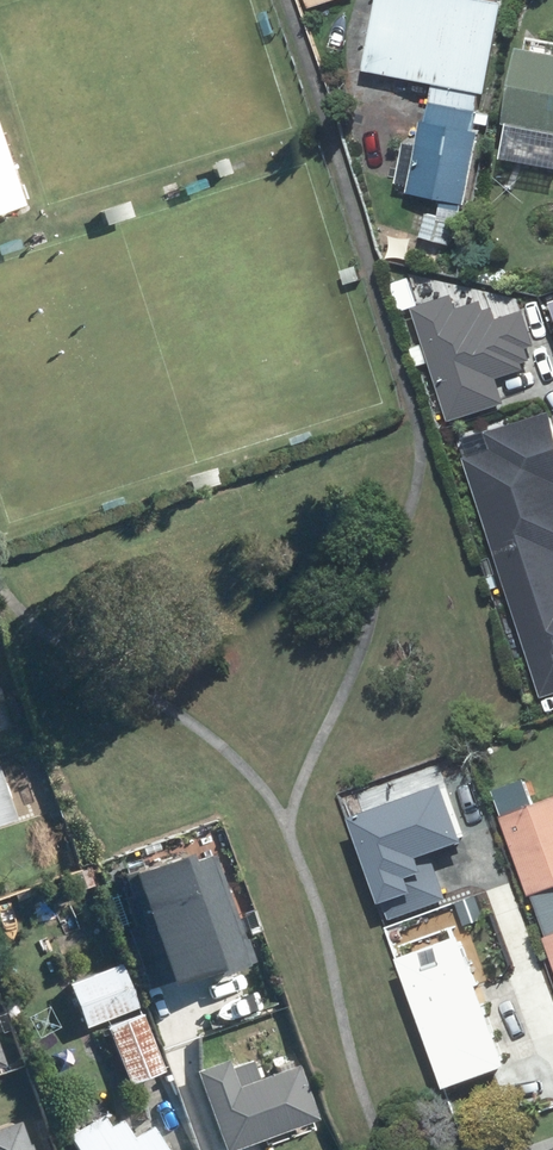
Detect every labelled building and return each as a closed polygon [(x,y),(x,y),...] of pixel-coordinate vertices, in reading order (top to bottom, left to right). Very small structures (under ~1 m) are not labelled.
[(438,84),(435,102),(482,111),(487,91),(492,92),(511,4),(491,0),(386,0),(372,70),(438,84)] [(519,121),(552,128),(552,50),(533,46),(519,121)] [(400,186),(417,188),(416,192),(473,204),(487,132),(478,130),(482,111),(435,102),(425,147),(409,143),(400,186)] [(27,205),(0,128),(0,215),(27,205)] [(228,159),(214,164),(219,178),(233,173),(228,159)] [(428,237),(456,245),(467,208),(452,203),(448,218),(435,214),(428,237)] [(130,204),(103,212),(107,227),(135,218),(130,204)] [(361,267),(346,271),(350,284),(365,280),(361,267)] [(407,306),(446,422),(501,403),(494,380),(522,371),(519,362),(528,359),(525,349),(532,346),(521,311),(494,320),(490,307),(481,310),(478,300),(453,308),(448,293),(407,306)] [(552,694),(552,431),(547,412),(484,432),(490,450),(461,459),(540,698),(552,694)] [(18,820),(19,822),(29,819),(26,810),(15,813),(0,770),(0,826),(18,820)] [(541,805),(531,779),(498,791),(538,894),(540,893),(548,914),(552,912),(552,801),(541,805)] [(379,903),(386,921),(446,900),(430,853),(459,843),(439,785),(345,818),(375,905),(379,903)] [(176,984),(216,971),(218,976),(259,962),(250,937),(244,939),(215,857),(199,863),(197,856),(138,876),(176,984)] [(408,955),(457,1085),(515,1063),(468,933),(463,936),(458,925),(408,943),(412,955),(408,955)] [(122,964),(72,984),(88,1027),(138,1007),(122,964)] [(143,1014),(110,1027),(131,1085),(165,1072),(143,1014)] [(197,1071),(226,1149),(235,1149),(319,1119),(300,1067),(260,1082),(252,1060),(231,1067),(229,1060),(197,1071)] [(21,1096),(0,1103),(0,1149),(39,1149),(21,1096)] [(71,1135),(81,1149),(168,1149),(153,1126),(134,1138),(122,1120),(111,1126),(104,1115),(71,1135)]
